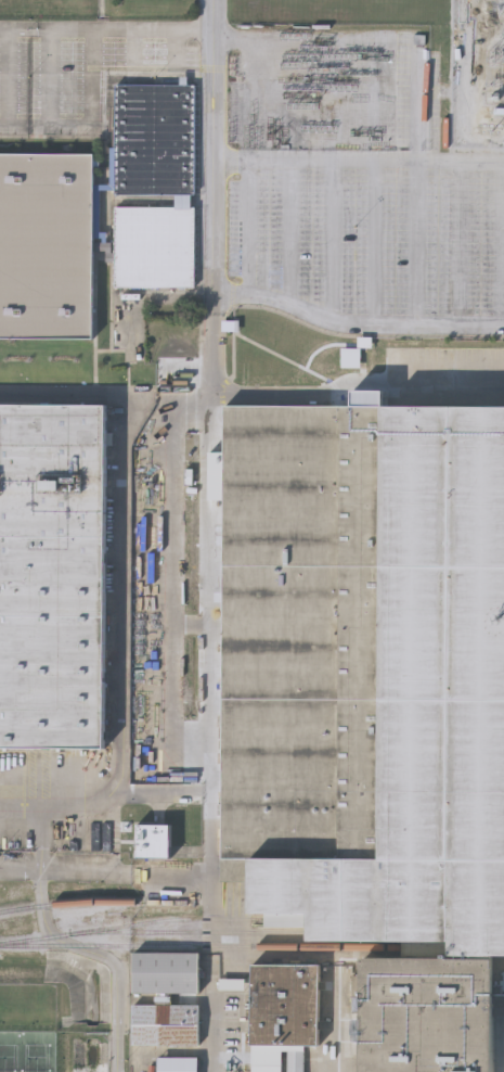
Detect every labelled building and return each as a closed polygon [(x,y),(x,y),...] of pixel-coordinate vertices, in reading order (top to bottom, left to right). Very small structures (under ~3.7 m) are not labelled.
[(116,86),(116,193),(176,193),(176,207),(114,206),(114,286),(193,288),(194,86),(116,86)] [(94,337),(94,154),(0,154),(0,337),(94,337)] [(345,350),(345,370),(364,370),(364,350),(345,350)] [(495,1017),(495,1071),(362,1071),(363,956),(458,956),(460,935),(314,934),(314,913),(251,913),(251,878),(223,878),(227,400),(503,403),(503,1017),(495,1017)] [(105,749),(107,406),(0,405),(0,748),(105,749)] [(176,827),(141,827),(141,860),(176,860),(176,827)] [(134,992),(134,950),(199,950),(199,991),(134,992)] [(249,965),(250,1045),(318,1045),(318,963),(249,965)] [(132,1044),(132,1003),(197,1003),(197,1044),(132,1044)] [(198,1055),(198,1071),(158,1071),(158,1055),(198,1055)]
